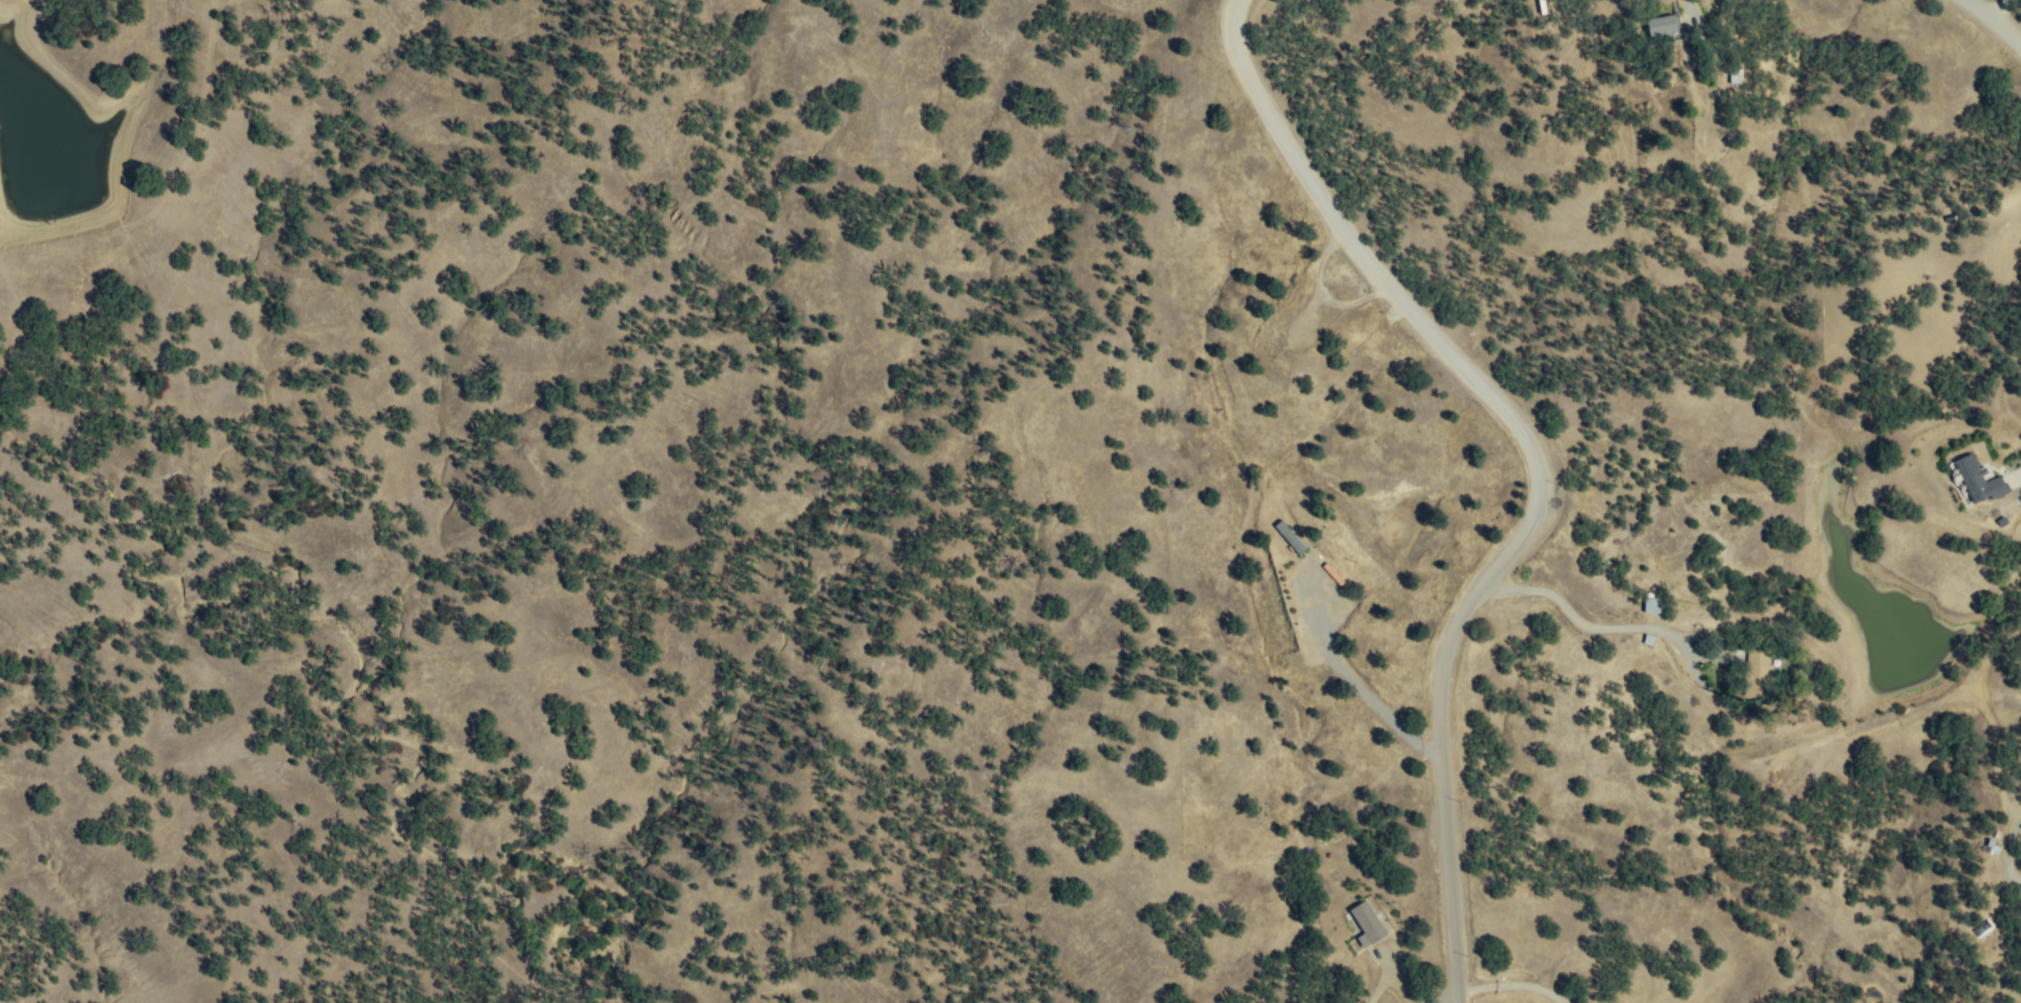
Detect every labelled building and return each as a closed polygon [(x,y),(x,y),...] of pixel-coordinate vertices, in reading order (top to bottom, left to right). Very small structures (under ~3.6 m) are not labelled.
[(1645,18),(1647,36),(1676,33),(1673,14),(1645,18)] [(1729,83),(1742,83),(1742,70),(1729,70),(1729,83)] [(1970,503),(1988,496),(1990,499),(2008,492),(2001,475),(1987,480),(1982,466),(1977,468),(1971,452),(1953,459),(1970,503)] [(1305,549),(1282,518),(1274,524),(1297,555),(1305,549)] [(1660,612),(1659,592),(1643,593),(1644,613),(1660,612)] [(1771,698),(1772,664),(1769,664),(1769,650),(1745,649),(1744,697),(1771,698)] [(1363,948),(1387,934),(1365,898),(1349,908),(1363,933),(1356,937),(1363,948)]
